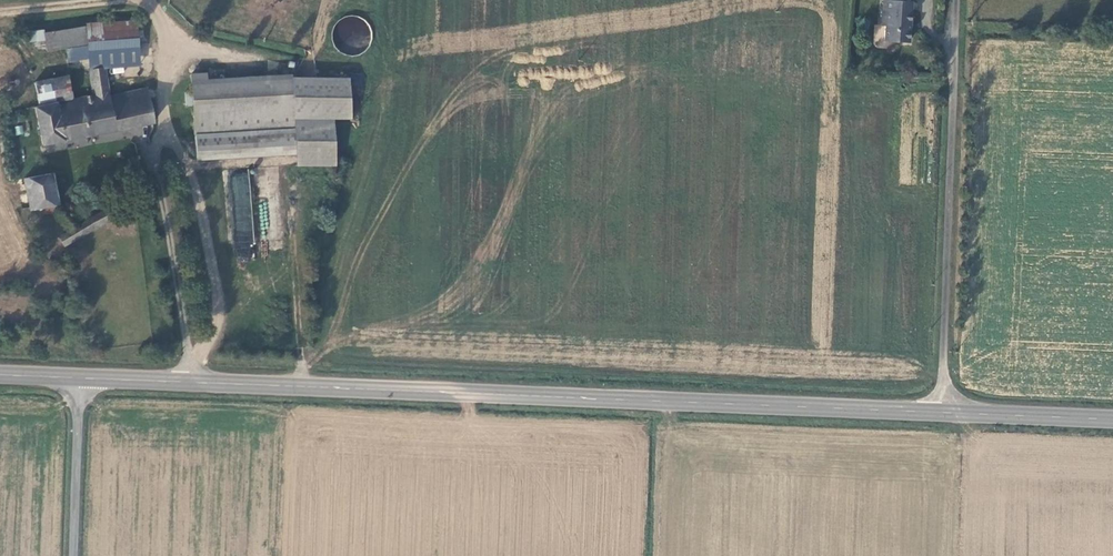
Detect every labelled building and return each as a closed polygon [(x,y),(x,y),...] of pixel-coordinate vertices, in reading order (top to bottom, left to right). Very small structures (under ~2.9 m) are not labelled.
[(882,24),(886,24),(885,39),(909,40),(912,0),(884,0),(882,24)] [(349,49),(370,38),(356,13),(342,21),(348,30),(341,33),(349,49)] [(85,25),(87,36),(88,49),(138,46),(135,20),(85,25)] [(46,41),(87,36),(85,25),(44,30),(46,41)] [(159,119),(154,98),(117,107),(113,94),(106,66),(92,68),(98,93),(77,97),(43,104),(39,106),(47,143),(159,119)] [(195,70),(192,74),(192,80),(208,78),(207,69),(195,70)] [(208,78),(192,80),(197,138),(299,130),(295,71),(208,78)] [(38,83),(43,104),(77,97),(73,75),(38,83)] [(117,107),(154,98),(150,86),(113,94),(117,107)] [(56,171),(27,177),(35,207),(36,208),(63,203),(56,171)] [(254,258),(250,173),(227,174),(231,259),(254,258)] [(35,207),(27,177),(15,179),(23,209),(35,207)]
